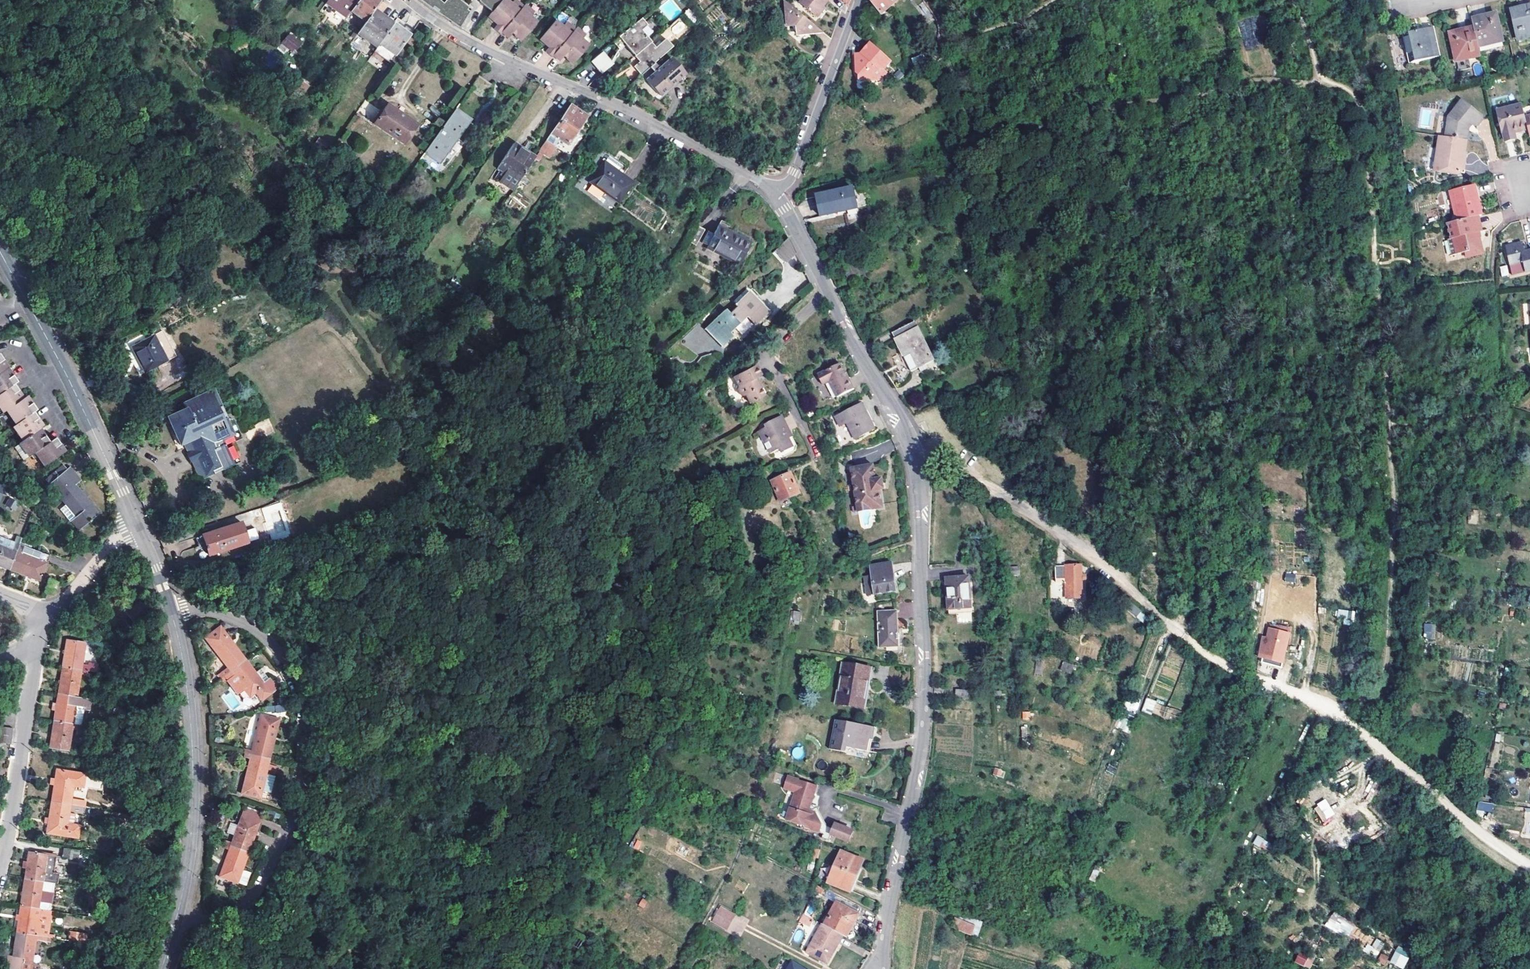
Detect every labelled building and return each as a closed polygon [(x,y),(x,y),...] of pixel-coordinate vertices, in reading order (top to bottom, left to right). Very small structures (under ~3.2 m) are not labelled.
[(327,4),(347,18),(351,12),(360,0),(330,0),(327,4)] [(351,12),(365,22),(374,10),(380,1),(378,0),(360,0),(351,12)] [(428,10),(441,18),(445,12),(462,24),(472,10),(459,0),(448,0),(444,5),(437,0),(416,0),(428,10)] [(479,1),(492,12),(502,0),(480,0),(479,1)] [(525,4),(524,6),(516,0),(514,0),(512,3),(508,0),(502,0),(492,12),(488,16),(496,23),(498,24),(494,29),(501,35),(502,33),(509,38),(513,33),(515,35),(522,41),(538,22),(531,16),(535,12),(525,4)] [(799,4),(815,17),(828,0),(802,0),(799,4)] [(867,0),(882,18),(903,0),(867,0)] [(935,17),(927,6),(918,14),(925,24),(935,17)] [(1524,8),(1521,9),(1521,7),(1510,9),(1518,45),(1529,43),(1529,7),(1524,8)] [(808,34),(814,25),(792,8),(785,17),(786,27),(796,26),(797,35),(808,34)] [(374,10),(365,22),(358,32),(377,47),(393,25),(378,13),(374,10)] [(1496,14),(1485,15),(1486,20),(1484,20),(1473,23),(1474,28),(1475,31),(1478,47),(1502,42),(1496,14)] [(668,27),(678,38),(689,28),(679,18),(668,27)] [(576,29),(567,22),(563,26),(556,20),(540,39),(548,46),(550,47),(546,52),(552,58),(554,56),(560,61),(564,57),(566,58),(574,65),(590,46),(583,40),(586,35),(577,27),(576,29)] [(627,47),(635,56),(649,44),(643,36),(639,32),(645,27),(639,20),(613,42),(619,48),(624,44),(627,47)] [(373,53),(390,64),(412,33),(404,28),(403,29),(402,31),(393,25),(377,47),(373,53)] [(814,25),(808,34),(823,32),(814,25)] [(651,33),(645,27),(639,32),(643,36),(651,33)] [(1439,57),(1432,27),(1418,30),(1403,34),(1409,63),(1439,57)] [(1478,47),(1475,31),(1462,34),(1459,35),(1458,31),(1449,33),(1455,62),(1480,56),(1478,47)] [(289,32),(281,44),(295,53),(303,40),(289,32)] [(653,49),(649,44),(635,56),(639,61),(633,66),(640,74),(653,63),(671,48),(664,40),(653,49)] [(892,62),(871,43),(861,55),(855,55),(856,65),(857,66),(858,73),(860,74),(861,80),(867,79),(868,82),(881,81),(881,77),(883,77),(887,74),(884,71),(892,62)] [(610,61),(613,64),(621,51),(627,47),(624,44),(619,48),(610,61)] [(602,73),(613,64),(610,61),(602,51),(591,59),(602,73)] [(373,53),(368,61),(379,68),(383,59),(373,53)] [(659,96),(675,82),(685,74),(672,59),(658,70),(653,63),(640,74),(659,96)] [(490,83),(478,75),(469,87),(481,96),(490,83)] [(675,82),(659,96),(661,99),(677,85),(675,82)] [(1520,133),(1529,131),(1523,108),(1522,104),(1508,108),(1506,100),(1493,103),(1502,135),(1504,134),(1505,141),(1516,139),(1514,132),(1519,130),(1520,133)] [(1448,117),(1444,137),(1465,140),(1466,129),(1468,127),(1470,125),(1471,126),(1476,126),(1481,120),(1481,116),(1462,101),(1448,117)] [(589,117),(572,106),(540,151),(551,158),(558,148),(556,146),(561,139),(570,145),(589,117)] [(404,145),(416,128),(385,107),(374,125),(404,145)] [(468,121),(453,111),(425,151),(440,161),(446,153),(450,157),(457,148),(452,144),(468,121)] [(1462,159),(1463,152),(1465,140),(1444,137),(1438,136),(1435,159),(1439,160),(1438,172),(1457,173),(1458,173),(1460,172),(1462,172),(1464,171),(1466,159),(1462,159)] [(523,176),(536,158),(516,144),(499,167),(520,181),(521,180),(523,176)] [(605,159),(591,180),(621,201),(636,180),(625,173),(630,166),(619,158),(614,165),(605,159)] [(592,184),(587,190),(602,201),(607,195),(592,184)] [(1478,218),(1482,217),(1475,187),(1450,194),(1457,223),(1478,218)] [(852,190),(815,197),(819,218),(832,215),(832,214),(856,210),(852,190)] [(1457,223),(1447,225),(1451,240),(1453,240),(1457,255),(1466,253),(1467,258),(1482,254),(1477,234),(1481,233),(1478,218),(1457,223)] [(704,229),(695,225),(687,240),(695,245),(704,229)] [(706,245),(705,247),(737,265),(749,242),(717,225),(712,233),(706,230),(700,242),(706,245)] [(1529,273),(1529,253),(1525,254),(1523,245),(1506,249),(1510,268),(1512,276),(1526,274),(1529,273)] [(848,246),(839,251),(844,259),(853,254),(848,246)] [(844,267),(851,280),(862,274),(855,261),(844,267)] [(1502,276),(1508,274),(1506,265),(1500,266),(1502,276)] [(758,323),(772,309),(754,290),(740,303),(743,306),(735,313),(730,307),(709,327),(725,344),(737,334),(733,330),(750,315),(758,323)] [(925,366),(932,362),(914,323),(892,335),(903,357),(911,354),(918,369),(920,373),(927,370),(925,366)] [(145,375),(175,358),(162,333),(131,350),(145,375)] [(910,373),(918,369),(911,354),(903,357),(910,373)] [(757,378),(762,375),(757,365),(735,377),(740,387),(739,391),(741,394),(744,396),(746,395),(751,404),(766,397),(761,386),(757,378)] [(837,399),(853,390),(847,378),(846,378),(838,365),(817,377),(822,387),(828,383),(837,399)] [(14,387),(17,385),(12,378),(10,379),(9,377),(5,372),(0,376),(0,396),(14,387)] [(14,387),(0,396),(0,411),(2,415),(6,413),(21,402),(18,398),(16,395),(19,393),(14,387)] [(227,423),(212,390),(182,404),(185,410),(167,418),(180,445),(185,443),(188,441),(205,477),(232,465),(224,446),(230,443),(242,437),(234,420),(227,423)] [(15,426),(32,415),(35,412),(31,406),(29,407),(27,405),(24,400),(21,402),(6,413),(15,426)] [(854,440),(873,430),(866,415),(860,405),(834,418),(839,427),(845,424),(854,440)] [(37,421),(32,415),(15,426),(12,428),(21,442),(37,432),(39,430),(36,425),(34,422),(37,421)] [(785,419),(781,421),(786,431),(790,441),(794,440),(785,419)] [(786,431),(781,421),(768,426),(769,429),(760,432),(770,456),(780,452),(782,456),(794,451),(790,441),(786,431)] [(27,458),(33,454),(47,445),(43,438),(41,439),(40,437),(37,432),(21,442),(18,445),(27,458)] [(54,440),(47,445),(33,454),(43,469),(62,456),(58,451),(56,449),(58,447),(54,440)] [(189,452),(194,462),(201,479),(205,477),(188,441),(185,443),(189,452)] [(230,443),(224,446),(232,465),(238,462),(230,443)] [(83,483),(72,470),(69,472),(64,466),(46,481),(68,506),(63,510),(81,530),(99,514),(77,487),(83,483)] [(873,467),(853,470),(859,507),(879,503),(877,490),(883,489),(881,479),(875,480),(873,467)] [(774,483),(783,503),(787,501),(793,499),(801,495),(792,475),(774,483)] [(15,510),(18,500),(8,497),(5,507),(15,510)] [(787,501),(790,509),(796,507),(793,499),(787,501)] [(280,501),(260,508),(272,541),(291,534),(280,501)] [(249,545),(242,524),(203,537),(210,557),(249,545)] [(251,541),(258,539),(256,528),(249,529),(251,541)] [(22,540),(18,538),(15,545),(0,539),(0,567),(10,571),(20,546),(22,540)] [(20,546),(10,571),(40,582),(50,557),(20,546)] [(869,593),(887,590),(896,588),(895,578),(894,576),(892,562),(871,565),(872,574),(868,574),(869,580),(867,580),(869,593)] [(1085,579),(1086,567),(1071,565),(1070,569),(1069,580),(1067,597),(1071,597),(1072,594),(1082,595),(1085,579)] [(1286,572),(1284,580),(1293,583),(1296,575),(1286,572)] [(1357,582),(1356,574),(1349,574),(1349,582),(1357,582)] [(896,588),(887,590),(887,594),(899,592),(897,576),(894,576),(895,578),(896,588)] [(971,606),(968,578),(946,580),(946,589),(948,608),(971,606)] [(53,595),(58,584),(49,580),(45,591),(53,595)] [(1141,608),(1130,597),(1124,602),(1135,614),(1141,608)] [(146,619),(149,617),(140,605),(127,614),(135,625),(145,618),(146,619)] [(897,610),(877,611),(879,646),(899,645),(897,610)] [(716,626),(717,612),(707,611),(707,625),(716,626)] [(1354,620),(1354,612),(1337,611),(1337,619),(1354,620)] [(1435,640),(1436,624),(1424,623),(1423,639),(1435,640)] [(1282,661),(1291,627),(1279,625),(1278,631),(1268,629),(1262,657),(1282,661)] [(221,674),(224,677),(225,677),(247,660),(228,635),(213,646),(228,668),(221,674)] [(87,668),(82,667),(86,644),(67,641),(63,668),(81,671),(88,672),(96,674),(98,667),(88,665),(87,668)] [(263,683),(247,660),(225,677),(238,693),(243,689),(250,698),(255,694),(262,702),(279,688),(270,678),(263,683)] [(1034,674),(1041,675),(1043,661),(1036,660),(1034,674)] [(1063,661),(1060,670),(1071,674),(1074,665),(1063,661)] [(873,669),(847,665),(840,705),(867,709),(873,669)] [(81,671),(63,668),(61,680),(58,696),(77,698),(81,675),(81,671)] [(968,702),(968,693),(955,691),(954,700),(968,702)] [(268,703),(268,709),(287,706),(284,693),(273,695),(275,702),(268,703)] [(81,726),(84,711),(89,712),(91,700),(77,698),(58,696),(54,722),(73,724),(79,726),(81,726)] [(1151,715),(1156,702),(1147,699),(1143,712),(1151,715)] [(1022,711),(1022,720),(1030,720),(1030,711),(1022,711)] [(116,730),(118,717),(111,716),(109,729),(116,730)] [(1129,733),(1133,723),(1118,716),(1114,727),(1129,733)] [(118,717),(116,730),(122,731),(124,718),(118,717)] [(252,756),(270,760),(280,721),(262,717),(253,752),(242,750),(241,753),(246,754),(252,756)] [(50,748),(68,751),(72,729),(73,724),(54,722),(50,748)] [(874,729),(839,722),(833,751),(849,755),(850,750),(866,753),(869,741),(872,741),(874,729)] [(12,738),(0,736),(0,750),(10,752),(12,738)] [(792,756),(800,759),(803,749),(794,747),(792,756)] [(252,756),(251,760),(242,794),(270,800),(276,776),(267,774),(270,760),(252,756)] [(87,803),(72,801),(74,788),(103,792),(105,778),(56,771),(55,780),(51,780),(50,787),(54,787),(52,803),(86,808),(87,803)] [(820,787),(790,777),(786,788),(798,792),(788,821),(806,827),(806,828),(821,833),(824,826),(818,814),(820,808),(813,805),(820,787)] [(1326,799),(1313,806),(1322,822),(1335,815),(1326,799)] [(1492,812),(1494,804),(1478,801),(1477,809),(1492,812)] [(80,826),(73,825),(68,824),(70,814),(75,815),(85,816),(86,808),(52,803),(49,819),(45,818),(44,824),(48,825),(47,834),(78,839),(80,826)] [(626,808),(620,820),(630,825),(636,813),(630,809),(626,808)] [(232,848),(249,854),(257,833),(260,824),(242,817),(233,844),(232,848)] [(835,831),(828,828),(825,835),(823,839),(831,842),(833,835),(850,843),(855,832),(837,825),(835,831)] [(1266,850),(1271,842),(1257,835),(1253,843),(1266,850)] [(681,844),(676,853),(700,867),(706,857),(681,844)] [(232,848),(230,851),(216,891),(234,897),(249,854),(232,848)] [(62,859),(77,861),(79,852),(64,849),(62,859)] [(54,873),(56,857),(29,853),(27,863),(24,862),(23,868),(27,869),(25,879),(53,884),(58,884),(59,875),(54,873)] [(865,862),(844,853),(831,884),(852,893),(865,862)] [(53,884),(25,879),(21,906),(40,909),(41,901),(51,903),(53,884)] [(845,936),(848,938),(863,910),(844,900),(828,926),(845,936)] [(51,903),(41,901),(40,909),(49,911),(51,903)] [(40,909),(21,906),(17,933),(44,938),(49,938),(53,911),(49,911),(40,909)] [(737,917),(723,909),(716,923),(730,930),(737,917)] [(1325,924),(1346,938),(1355,925),(1333,911),(1325,924)] [(806,914),(801,922),(808,926),(813,918),(806,914)] [(971,936),(975,926),(955,919),(952,929),(971,936)] [(828,926),(825,925),(810,952),(828,963),(845,936),(828,926)] [(1377,956),(1384,944),(1355,927),(1348,939),(1377,956)] [(88,934),(70,931),(69,941),(87,944),(88,934)] [(17,933),(14,958),(9,957),(8,966),(10,968),(40,968),(44,938),(17,933)] [(1390,963),(1404,968),(1411,953),(1396,947),(1390,963)] [(1385,964),(1388,957),(1382,955),(1379,961),(1385,964)] [(1304,966),(1307,962),(1297,956),(1295,961),(1304,966)]
